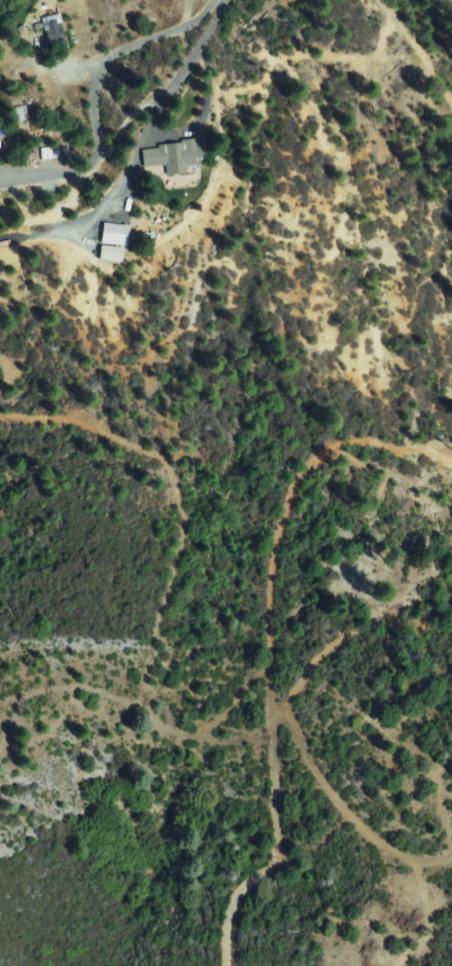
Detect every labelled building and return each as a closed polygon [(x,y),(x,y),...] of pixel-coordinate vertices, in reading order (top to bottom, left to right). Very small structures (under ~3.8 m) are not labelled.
[(58,17),(65,48),(50,52),(43,20),(58,17)] [(22,108),(23,122),(13,123),(11,110),(22,108)] [(165,164),(146,170),(142,155),(194,140),(201,163),(168,173),(165,164)] [(105,225),(128,227),(127,245),(103,243),(105,225)]
